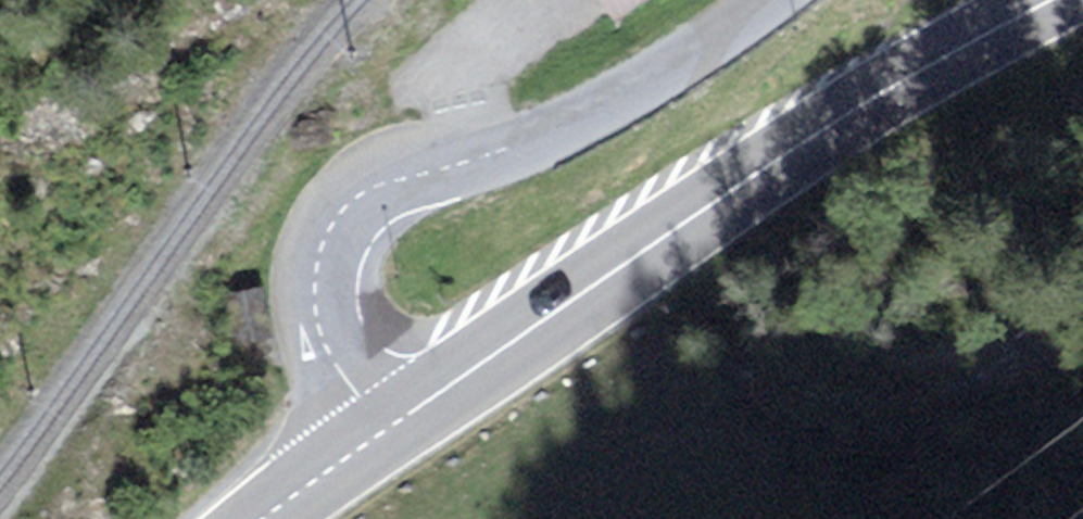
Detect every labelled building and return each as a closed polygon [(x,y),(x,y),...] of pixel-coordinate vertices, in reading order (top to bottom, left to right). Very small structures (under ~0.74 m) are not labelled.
[(228,295),(238,346),(274,339),(264,288),(228,295)]
